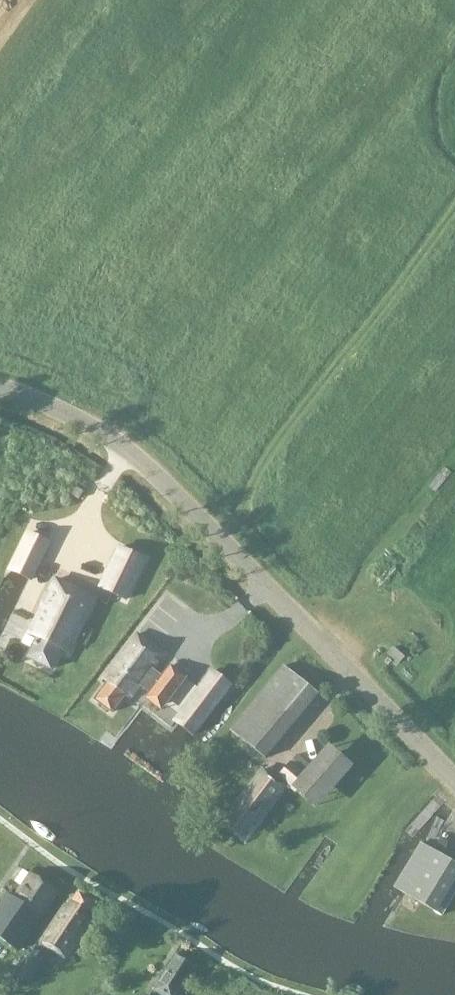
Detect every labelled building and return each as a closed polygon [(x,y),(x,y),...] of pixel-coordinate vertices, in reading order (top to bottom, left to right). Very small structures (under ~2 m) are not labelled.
[(71,495),(78,500),(83,492),(76,488),(71,495)] [(36,516),(50,521),(57,501),(43,496),(36,516)] [(79,574),(93,581),(110,545),(96,538),(79,574)] [(45,553),(23,543),(4,581),(25,592),(45,553)] [(120,547),(100,589),(125,600),(144,559),(120,547)] [(60,652),(68,655),(94,601),(56,582),(29,636),(37,640),(27,660),(50,671),(60,652)] [(158,638),(164,629),(139,611),(133,620),(158,638)] [(107,683),(94,701),(111,713),(124,696),(129,700),(140,686),(150,693),(151,694),(158,685),(172,695),(185,678),(170,666),(161,678),(152,670),(163,655),(137,635),(102,680),(107,683)] [(317,696),(283,668),(229,732),(263,760),(317,696)] [(212,672),(174,722),(192,736),(230,686),(212,672)] [(264,772),(224,828),(241,840),(253,823),(258,826),(285,788),(288,790),(291,787),(318,813),(353,770),(328,750),(312,767),(297,754),(274,779),(264,772)] [(393,887),(435,913),(454,879),(454,865),(419,843),(393,887)] [(32,925),(33,926),(56,893),(31,876),(14,901),(1,891),(0,892),(0,936),(17,948),(32,925)] [(62,909),(49,928),(38,944),(63,961),(89,922),(85,919),(95,905),(77,893),(65,911),(62,909)] [(153,991),(159,994),(175,994),(193,968),(175,957),(153,991)]
